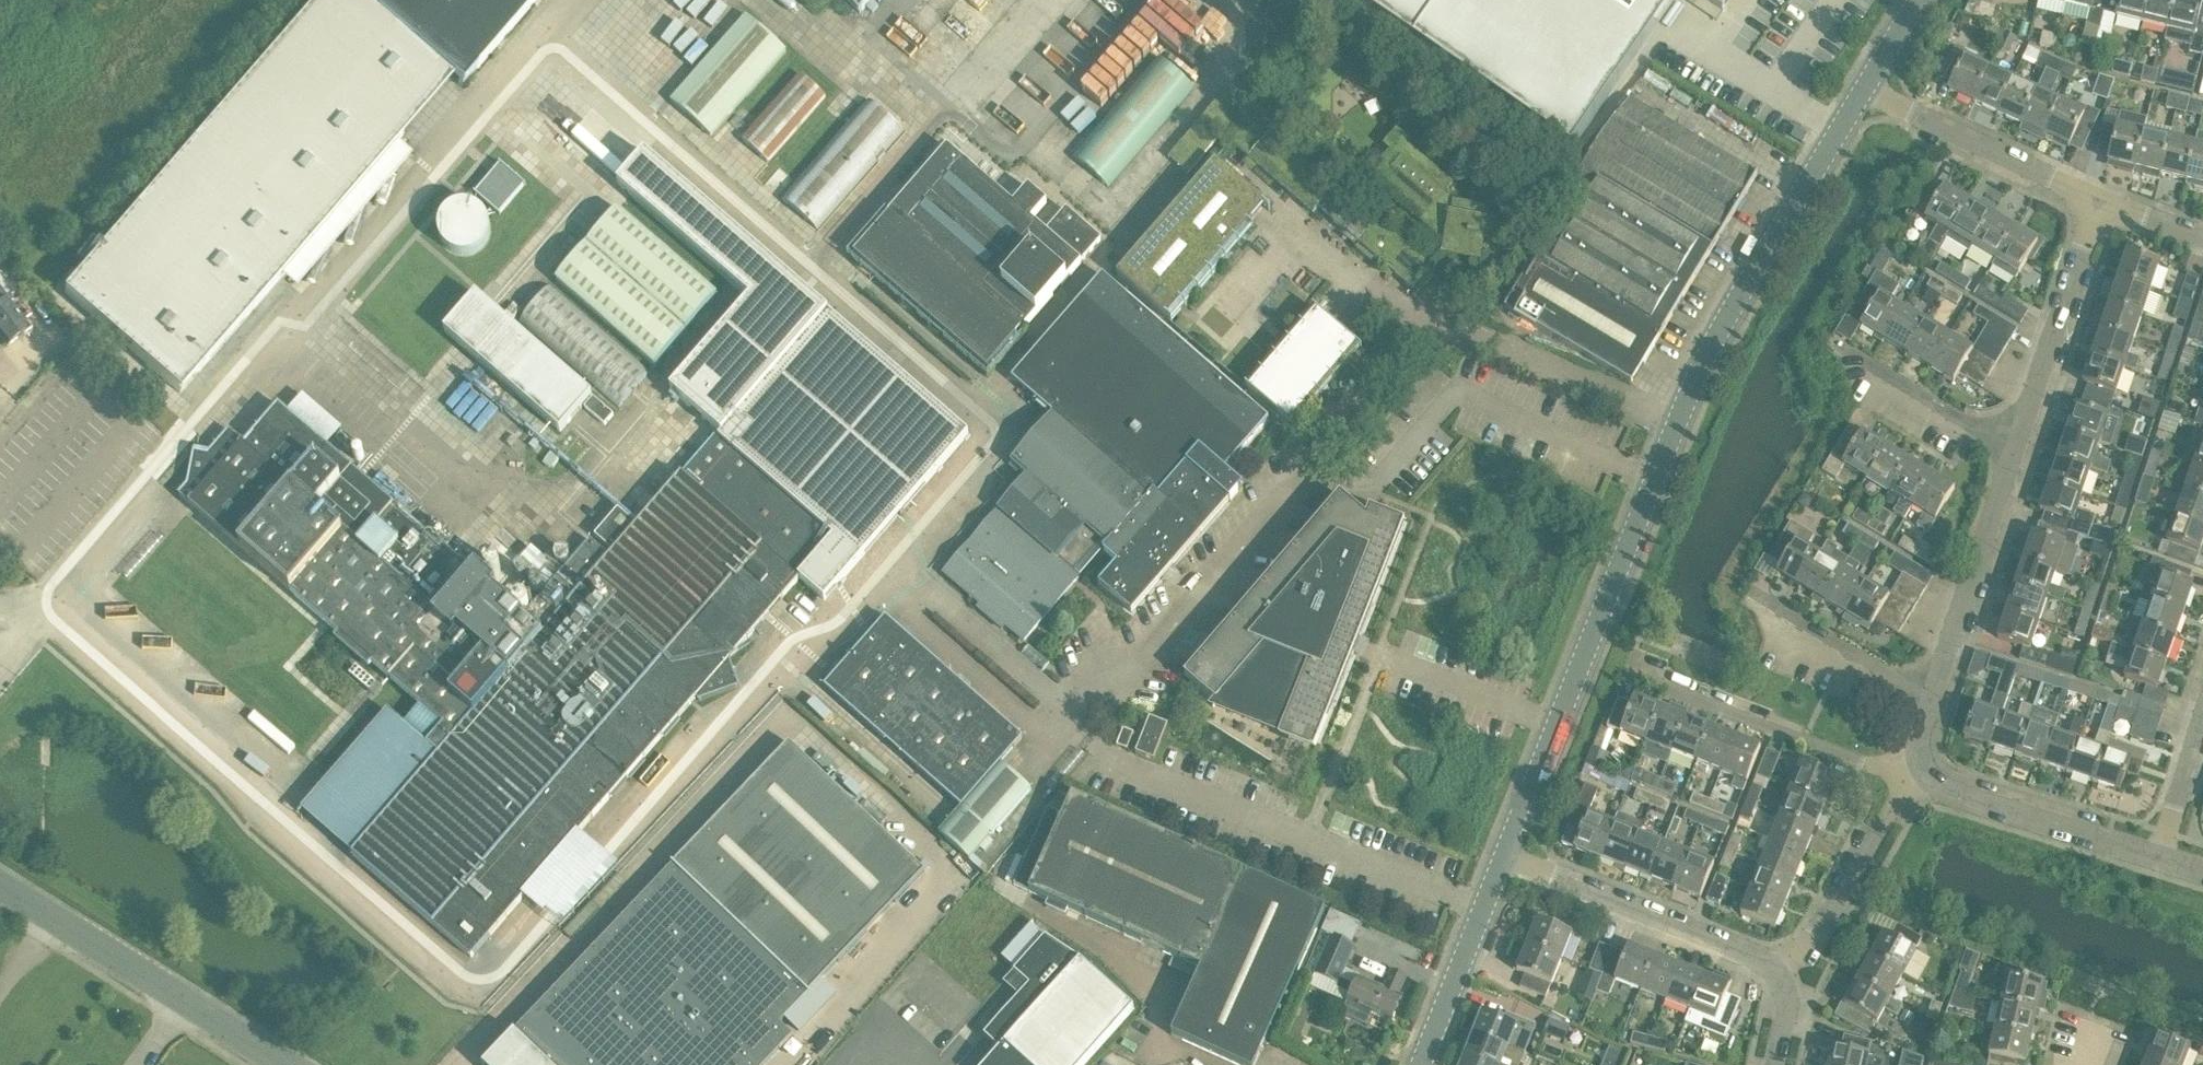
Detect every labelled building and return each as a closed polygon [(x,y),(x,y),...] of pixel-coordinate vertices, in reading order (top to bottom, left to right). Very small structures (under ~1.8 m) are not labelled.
[(367,0),(318,0),(65,292),(181,392),(454,75),(367,0)] [(537,0),(367,0),(454,75),(465,84),(537,0)] [(860,12),(871,0),(845,0),(860,12)] [(1562,165),(1670,0),(1314,0),(1562,165)] [(1710,14),(1720,0),(1691,0),(1710,14)] [(2061,15),(2086,21),(2085,24),(2087,24),(2081,45),(2095,48),(2104,13),(2105,13),(2108,0),(2069,0),(2068,4),(2064,3),(2061,15)] [(2105,13),(2119,16),(2119,17),(2145,23),(2150,0),(2108,0),(2105,13)] [(2145,23),(2168,29),(2170,29),(2178,0),(2150,0),(2145,23)] [(2170,29),(2168,29),(2165,40),(2191,46),(2190,51),(2202,54),(2202,7),(2202,5),(2202,0),(2178,0),(2170,29)] [(892,27),(916,43),(929,23),(906,7),(892,27)] [(1961,14),(1957,24),(1962,26),(1969,23),(1971,18),(1961,14)] [(712,136),(787,51),(746,15),(671,100),(712,136)] [(2005,32),(1999,46),(2009,50),(2015,37),(2005,32)] [(2043,32),(2040,47),(2055,50),(2058,35),(2043,32)] [(654,62),(677,73),(688,51),(665,40),(654,62)] [(2046,71),(2053,58),(2030,47),(2023,60),(2046,71)] [(1976,101),(1991,69),(1967,57),(1967,58),(1954,52),(1942,77),(1954,83),(1951,90),(1976,101)] [(1072,153),(1109,185),(1194,86),(1157,55),(1072,153)] [(2022,123),(2031,128),(2028,134),(2042,140),(2060,101),(2049,96),(2059,75),(2055,73),(2061,62),(2053,58),(2046,71),(2037,90),(2022,123)] [(602,108),(614,95),(574,59),(563,72),(602,108)] [(2113,73),(2129,77),(2132,65),(2116,61),(2113,73)] [(2158,70),(2144,67),(2141,81),(2155,84),(2158,70)] [(2158,70),(2155,84),(2175,88),(2179,73),(2159,68),(2158,70)] [(1998,112),(2014,79),(1991,69),(1976,101),(1998,112)] [(2193,92),(2196,78),(2179,73),(2175,88),(2193,92)] [(768,162),(826,97),(801,74),(743,140),(768,162)] [(2101,76),(2094,95),(2107,99),(2114,81),(2101,76)] [(2014,79),(1998,112),(2022,123),(2037,90),(2014,79)] [(1228,87),(1168,156),(1188,173),(1248,104),(1228,87)] [(2169,93),(2166,108),(2177,111),(2181,96),(2169,93)] [(2181,96),(2177,111),(2186,113),(2190,98),(2181,96)] [(818,230),(905,131),(866,100),(782,197),(818,230)] [(1632,385),(1758,175),(1633,100),(1603,134),(1570,190),(1565,213),(1566,214),(1541,255),(1538,253),(1505,308),(1632,385)] [(2099,112),(2087,106),(2084,112),(2060,101),(2045,134),(2070,146),(2073,138),(2085,143),(2099,112)] [(2106,122),(2099,149),(2112,152),(2110,160),(2120,162),(2118,167),(2134,171),(2135,166),(2136,167),(2145,132),(2148,119),(2122,113),(2119,125),(2106,122)] [(1413,288),(1431,267),(1256,115),(1233,142),(1314,212),(1318,207),(1413,288)] [(1377,174),(1425,215),(1420,222),(1445,244),(1444,252),(1480,259),(1484,238),(1497,241),(1501,218),(1488,216),(1489,210),(1455,203),(1444,194),(1453,183),(1405,143),(1408,139),(1398,130),(1386,145),(1392,150),(1383,161),(1387,164),(1377,174)] [(2170,138),(2162,173),(2187,179),(2196,145),(2195,145),(2184,142),(2186,134),(2172,130),(2170,138)] [(2145,132),(2136,167),(2144,169),(2142,175),(2159,179),(2161,173),(2162,173),(2170,138),(2145,132)] [(2196,182),(2195,186),(2202,188),(2202,133),(2198,132),(2195,145),(2196,145),(2187,179),(2196,182)] [(988,369),(1100,240),(1066,211),(1047,233),(1031,219),(1046,202),(1029,187),(1014,205),(948,147),(855,254),(988,369)] [(188,485),(180,494),(190,503),(423,705),(406,725),(389,710),(337,770),(387,814),(352,854),(471,958),(696,698),(699,700),(739,686),(730,659),(800,578),(824,600),(969,433),(828,312),(645,153),(618,184),(750,299),(671,390),(722,435),(720,437),(717,435),(638,527),(617,509),(595,535),(615,553),(610,558),(596,546),(591,541),(562,574),(546,561),(547,560),(532,547),(518,563),(544,586),(549,590),(525,618),(394,505),(374,487),(349,466),(330,449),(279,405),(246,444),(230,430),(209,454),(194,452),(188,485)] [(1216,162),(1118,275),(1172,321),(1240,243),(1254,227),(1250,224),(1266,205),(1216,162)] [(500,214),(525,184),(501,163),(475,194),(500,214)] [(1933,186),(1918,211),(1939,224),(1920,256),(1931,262),(1945,238),(1949,240),(1973,200),(1949,186),(1944,193),(1933,186)] [(1996,214),(1973,200),(1949,240),(1968,251),(1972,244),(1976,246),(1996,214)] [(656,367),(718,295),(619,209),(557,280),(656,367)] [(2019,228),(1996,214),(1976,246),(1999,260),(2019,228)] [(1999,260),(2000,261),(1996,266),(2020,280),(2033,259),(2036,261),(2048,241),(2028,229),(2026,233),(2019,228),(1999,260)] [(2127,251),(2118,278),(2152,289),(2161,262),(2127,251)] [(1954,282),(1959,274),(1942,263),(1936,271),(1954,282)] [(1879,273),(1851,318),(1887,340),(1907,308),(1892,299),(1900,285),(1879,273)] [(2180,299),(2192,303),(2201,277),(2189,273),(2180,299)] [(1959,274),(1954,282),(1966,290),(1971,281),(1959,274)] [(1074,572),(1097,546),(1103,539),(1107,543),(1103,548),(1119,563),(1101,584),(1133,612),(1242,485),(1224,470),(1268,419),(1103,276),(1013,379),(1053,414),(1012,461),(1033,479),(1004,513),(999,509),(945,573),(982,605),(979,608),(1003,629),(1006,625),(1024,641),(1080,577),(1074,572)] [(1945,297),(1951,288),(1933,278),(1927,287),(1945,297)] [(2118,278),(2110,304),(2143,315),(2152,289),(2118,278)] [(619,409),(652,372),(552,285),(520,322),(619,409)] [(1974,294),(1974,295),(2020,323),(2028,311),(2004,297),(2003,300),(1979,285),(1974,294)] [(1951,288),(1945,297),(1957,305),(1963,296),(1951,288)] [(9,344),(29,329),(0,291),(0,333),(9,344)] [(476,294),(444,331),(560,432),(592,395),(476,294)] [(2202,325),(2202,295),(2194,322),(2202,325)] [(2192,303),(2180,299),(2174,317),(2186,321),(2192,303)] [(1226,330),(1244,347),(1270,321),(1251,303),(1226,330)] [(2110,304),(2101,330),(2135,341),(2143,315),(2110,304)] [(1953,306),(1946,326),(1964,333),(1972,313),(1953,306)] [(1993,324),(1991,327),(2014,342),(2022,330),(1983,306),(1977,315),(1993,324)] [(1351,351),(1357,344),(1314,307),(1246,386),(1293,426),(1355,354),(1351,351)] [(1887,340),(1910,354),(1930,322),(1907,308),(1887,340)] [(1910,354),(1933,368),(1952,336),(1930,322),(1910,354)] [(2194,322),(2188,339),(2200,343),(2202,335),(2202,325),(2194,322)] [(2167,352),(2176,355),(2185,329),(2175,326),(2167,352)] [(1991,327),(1983,339),(2007,354),(2014,342),(1991,327)] [(2101,330),(2093,356),(2126,367),(2136,370),(2140,358),(2130,355),(2135,341),(2101,330)] [(1962,374),(1969,363),(1976,351),(1952,336),(1933,368),(1957,383),(1962,374)] [(1983,339),(1976,351),(2000,365),(2007,354),(1983,339)] [(2187,377),(2196,350),(2185,347),(2176,373),(2187,377)] [(1993,377),(2000,365),(1976,351),(1969,363),(1993,377)] [(2176,355),(2167,352),(2160,372),(2158,378),(2168,381),(2176,355)] [(2086,375),(2084,383),(2089,384),(2085,395),(2114,405),(2117,394),(2126,367),(2093,356),(2086,375)] [(1986,389),(1993,377),(1969,363),(1962,374),(1986,389)] [(437,397),(466,429),(488,410),(459,378),(437,397)] [(2076,405),(2067,433),(2101,444),(2111,447),(2119,421),(2109,418),(2110,417),(2114,405),(2085,395),(2081,407),(2076,405)] [(2172,401),(2169,410),(2183,415),(2186,405),(2172,401)] [(2202,425),(2202,411),(2199,409),(2195,421),(2202,425)] [(629,508),(695,430),(682,419),(616,497),(629,508)] [(1836,479),(1845,463),(1846,464),(1845,465),(1868,479),(1888,447),(1853,426),(1825,472),(1836,479)] [(2067,433),(2059,459),(2092,470),(2108,475),(2111,463),(2100,459),(2098,453),(2101,444),(2067,433)] [(2195,465),(2202,468),(2202,442),(2195,465)] [(1868,479),(1892,492),(1911,461),(1888,447),(1868,479)] [(2145,477),(2153,480),(2162,452),(2153,450),(2145,477)] [(2124,481),(2134,484),(2142,458),(2132,455),(2124,481)] [(2059,459),(2050,485),(2084,496),(2092,470),(2059,459)] [(1934,475),(1911,461),(1892,492),(1902,499),(1894,512),(1905,518),(1913,505),(1915,507),(1934,475)] [(2186,491),(2202,497),(2202,468),(2195,465),(2186,491)] [(1958,489),(1934,475),(1915,507),(1925,513),(1917,526),(1928,533),(1936,519),(1939,521),(1958,489)] [(2153,480),(2145,477),(2136,503),(2145,506),(2153,480)] [(2134,484),(2124,481),(2116,507),(2126,510),(2134,484)] [(2046,512),(2042,524),(2068,533),(2068,532),(2088,539),(2089,538),(2113,547),(2117,535),(2092,526),(2096,516),(2079,510),(2084,496),(2050,485),(2041,511),(2046,512)] [(2177,517),(2202,526),(2202,497),(2186,491),(2177,517)] [(1813,499),(1803,493),(1797,502),(1803,506),(1809,504),(1813,499)] [(1361,638),(1398,546),(1407,523),(1372,510),(1368,518),(1342,496),(1186,676),(1217,702),(1213,706),(1215,707),(1223,698),(1315,735),(1314,736),(1320,739),(1322,735),(1321,734),(1331,708),(1333,709),(1355,653),(1349,650),(1355,635),(1361,638)] [(2126,510),(2116,507),(2111,523),(2121,526),(2126,510)] [(1869,529),(1875,520),(1858,509),(1852,519),(1869,529)] [(2158,552),(2168,555),(2168,556),(2195,566),(2198,553),(2201,554),(2202,549),(2202,526),(2177,517),(2168,543),(2162,541),(2158,552)] [(1883,536),(1888,528),(1875,520),(1869,529),(1883,536)] [(1783,565),(1778,573),(1802,587),(1829,543),(1828,542),(1820,555),(1808,547),(1815,535),(1793,522),(1771,558),(1783,565)] [(2030,546),(2025,560),(2059,572),(2069,575),(2078,550),(2074,549),(2078,536),(2068,533),(2042,524),(2038,536),(2034,534),(2030,546)] [(1844,533),(1860,543),(1866,534),(1849,525),(1844,533)] [(1874,551),(1877,546),(1879,542),(1866,534),(1860,543),(1874,551)] [(1940,571),(1948,559),(1924,544),(1922,548),(1907,538),(1901,547),(1940,571)] [(1829,543),(1802,587),(1825,601),(1844,569),(1850,560),(1837,552),(1839,548),(1835,546),(1829,543)] [(1906,575),(1929,589),(1936,577),(1897,553),(1892,562),(1907,572),(1906,575)] [(2146,581),(2159,586),(2154,601),(2186,611),(2195,586),(2191,585),(2195,572),(2154,558),(2146,581)] [(1844,569),(1825,601),(1848,615),(1849,615),(1868,584),(1853,575),(1860,566),(1850,560),(1844,569)] [(2016,587),(2050,598),(2063,602),(2067,591),(2054,587),(2059,572),(2025,560),(2016,587)] [(1922,601),(1929,589),(1906,575),(1899,587),(1922,601)] [(2082,609),(2093,612),(2101,585),(2091,582),(2082,609)] [(1892,598),(1868,584),(1849,615),(1848,615),(1845,621),(1857,628),(1862,627),(1864,624),(1872,630),(1877,622),(1884,610),(1892,598)] [(2100,611),(2110,615),(2119,589),(2108,585),(2100,611)] [(1915,612),(1922,601),(1899,587),(1892,598),(1915,612)] [(2016,587),(2008,613),(2041,624),(2050,598),(2016,587)] [(126,598),(118,606),(134,622),(142,614),(126,598)] [(1908,624),(1915,612),(1892,598),(1884,610),(1908,624)] [(2154,601),(2145,627),(2177,638),(2186,611),(2154,601)] [(2093,612),(2082,609),(2074,634),(2084,638),(2093,612)] [(1900,636),(1908,624),(1884,610),(1877,622),(1900,636)] [(2100,611),(2092,638),(2102,641),(2111,644),(2114,635),(2111,632),(2106,630),(2110,615),(2100,611)] [(2024,648),(2020,660),(2071,676),(2076,662),(2033,648),(2041,624),(2008,613),(1999,639),(2024,648)] [(970,860),(1032,789),(1001,762),(1023,737),(886,618),(826,687),(964,807),(940,834),(970,860)] [(2145,627),(2136,652),(2168,663),(2177,638),(2145,627)] [(2173,694),(2159,690),(2168,663),(2136,652),(2113,644),(2109,657),(2132,665),(2127,679),(2150,687),(2146,698),(2146,700),(2168,708),(2173,694)] [(1992,747),(2004,714),(2003,714),(2009,696),(2010,696),(2016,676),(2017,676),(2021,665),(1992,656),(1988,669),(2004,674),(1998,692),(1997,692),(1992,710),(1977,705),(1966,737),(1992,747)] [(151,661),(144,668),(159,683),(166,676),(151,661)] [(2021,665),(2017,676),(2044,684),(2048,674),(2021,665)] [(2048,674),(2044,684),(2069,692),(2073,681),(2048,674)] [(2073,681),(2069,692),(2095,700),(2099,690),(2073,681)] [(193,709),(198,701),(178,689),(173,698),(193,709)] [(2099,690),(2095,700),(2120,708),(2120,706),(2122,706),(2124,699),(2122,699),(2123,697),(2099,690)] [(2125,692),(2124,693),(2123,697),(2122,699),(2124,699),(2144,706),(2146,700),(2146,698),(2125,692)] [(1608,728),(1647,743),(1660,708),(1635,698),(1632,706),(1618,701),(1608,728)] [(2124,699),(2122,706),(2142,712),(2142,710),(2144,706),(2124,699)] [(2165,718),(2168,708),(2146,700),(2144,706),(2142,710),(2165,718)] [(1992,747),(2019,756),(2030,724),(2029,723),(2034,708),(2022,704),(2017,719),(2004,714),(1992,747)] [(1647,743),(1672,753),(1686,718),(1688,713),(1671,707),(1669,712),(1660,708),(1647,743)] [(2161,729),(2165,718),(2142,710),(2142,712),(2139,721),(2161,729)] [(2019,756),(2044,765),(2055,733),(2054,732),(2060,716),(2048,712),(2043,728),(2030,724),(2019,756)] [(1164,737),(1169,724),(1151,717),(1137,752),(1155,760),(1164,737)] [(1672,753),(1696,763),(1710,728),(1686,718),(1672,753)] [(2044,765),(2069,774),(2081,742),(2087,723),(2075,719),(2069,737),(2055,733),(2044,765)] [(2161,729),(2139,721),(2133,736),(2156,744),(2161,729)] [(1119,742),(1118,745),(1129,749),(1135,732),(1124,728),(1119,742)] [(1696,763),(1722,773),(1736,738),(1710,728),(1696,763)] [(2069,774),(2095,783),(2110,739),(2111,735),(2100,731),(2094,746),(2081,742),(2069,774)] [(1761,748),(1736,738),(1722,773),(1735,778),(1732,787),(1744,792),(1748,783),(1761,748)] [(2110,739),(2095,783),(2121,792),(2126,779),(2127,775),(2133,759),(2142,763),(2145,763),(2148,753),(2110,739)] [(925,872),(789,743),(516,1031),(516,1030),(483,1064),(768,1064),(794,1037),(782,1025),(786,1021),(810,995),(925,872)] [(1592,747),(1585,764),(1603,772),(1610,754),(1592,747)] [(1770,781),(1780,755),(1767,750),(1757,776),(1770,781)] [(1837,779),(1817,771),(1820,765),(1806,759),(1803,765),(1802,765),(1792,790),(1827,804),(1833,807),(1838,793),(1837,789),(1834,788),(1837,779)] [(2133,760),(2127,775),(2139,779),(2144,764),(2133,760)] [(1616,777),(1630,783),(1635,769),(1629,766),(1619,770),(1616,777)] [(1657,790),(1661,780),(1644,773),(1640,783),(1657,790)] [(1673,796),(1677,786),(1661,780),(1657,790),(1673,796)] [(1561,844),(1574,849),(1600,859),(1614,825),(1589,815),(1599,789),(1585,784),(1575,809),(1561,844)] [(1753,784),(1747,801),(1757,805),(1764,788),(1753,784)] [(1633,799),(1651,806),(1655,796),(1638,789),(1633,799)] [(1827,804),(1792,790),(1782,815),(1817,829),(1827,804)] [(1690,803),(1707,810),(1711,800),(1694,793),(1690,803)] [(1209,972),(1249,876),(1073,796),(1065,815),(1049,808),(1015,884),(1202,968),(1209,972)] [(1667,812),(1670,802),(1655,796),(1651,806),(1667,812)] [(1732,820),(1736,810),(1711,800),(1707,810),(1732,820)] [(1750,820),(1757,805),(1747,801),(1740,816),(1750,820)] [(1684,819),(1701,826),(1705,816),(1688,809),(1684,819)] [(1600,859),(1625,870),(1639,835),(1624,829),(1629,818),(1618,814),(1614,825),(1600,859)] [(1782,815),(1772,840),(1807,854),(1817,829),(1782,815)] [(1729,825),(1705,816),(1701,826),(1716,832),(1725,836),(1729,825)] [(1734,834),(1727,850),(1737,854),(1744,838),(1734,834)] [(1625,870),(1650,880),(1664,845),(1639,835),(1625,870)] [(1807,854),(1772,840),(1767,853),(1760,851),(1756,862),(1762,864),(1797,879),(1807,854)] [(1650,880),(1675,890),(1689,855),(1664,845),(1650,880)] [(1731,870),(1737,854),(1727,850),(1721,866),(1731,870)] [(1700,900),(1714,866),(1689,855),(1675,890),(1700,900)] [(1752,890),(1787,904),(1797,879),(1762,864),(1752,890)] [(1720,905),(1731,880),(1717,875),(1707,901),(1720,905)] [(1326,910),(1249,876),(1209,972),(1202,968),(1172,1035),(1238,1064),(1256,1064),(1326,910)] [(1777,930),(1787,904),(1752,890),(1741,916),(1777,930)] [(1361,925),(1330,911),(1322,932),(1331,936),(1314,975),(1315,975),(1311,986),(1348,1003),(1343,1015),(1366,1025),(1371,1013),(1393,1022),(1403,997),(1399,995),(1407,978),(1391,971),(1384,989),(1359,979),(1360,975),(1346,968),(1356,946),(1352,944),(1361,925)] [(1010,958),(1040,927),(1026,913),(995,944),(1010,958)] [(1538,921),(1528,946),(1563,960),(1573,935),(1538,921)] [(1885,934),(1871,958),(1903,975),(1924,938),(1920,936),(1899,925),(1892,938),(1885,934)] [(1134,1008),(1080,960),(1045,937),(1015,972),(1030,985),(985,1036),(1000,1050),(987,1064),(1083,1064),(1101,1044),(1134,1008)] [(1641,992),(1655,957),(1629,947),(1626,955),(1601,945),(1590,971),(1603,976),(1597,991),(1609,996),(1615,981),(1641,992)] [(1563,960),(1528,946),(1518,972),(1526,975),(1521,988),(1548,998),(1563,960)] [(1967,949),(1960,968),(1962,973),(1971,977),(1980,954),(1967,949)] [(1641,992),(1666,1002),(1680,967),(1655,957),(1641,992)] [(1871,958),(1859,981),(1891,999),(1903,975),(1871,958)] [(1704,977),(1680,967),(1666,1002),(1691,1011),(1704,977)] [(1712,980),(1704,977),(1691,1011),(1686,1023),(1726,1039),(1741,1001),(1726,995),(1732,980),(1714,973),(1712,980)] [(1962,973),(1956,990),(1965,993),(1971,977),(1962,973)] [(2009,975),(2002,1002),(2038,1010),(2044,1011),(2048,994),(2042,992),(2044,983),(2009,975)] [(1836,1016),(1846,1022),(1871,1035),(1885,1010),(1897,1016),(1903,1005),(1891,999),(1859,981),(1846,1004),(1843,1003),(1836,1016)] [(1959,1010),(1965,993),(1956,990),(1950,1006),(1959,1010)] [(1968,990),(1964,1005),(1979,1009),(1983,994),(1968,990)] [(803,1036),(826,1010),(810,995),(786,1021),(803,1036)] [(1936,1021),(1943,1005),(1933,1001),(1926,1017),(1936,1021)] [(2002,1002),(1996,1028),(2032,1036),(2038,1010),(2002,1002)] [(1909,1025),(1914,1016),(1905,1010),(1900,1020),(1909,1025)] [(1475,1031),(1474,1033),(1524,1053),(1536,1025),(1511,1016),(1508,1023),(1482,1012),(1479,1020),(1476,1021),(1474,1028),(1475,1031)] [(1568,1027),(1550,1019),(1545,1031),(1563,1039),(1568,1027)] [(1988,1064),(2018,1064),(2019,1062),(2026,1063),(2032,1036),(1996,1028),(1988,1064)] [(1465,1048),(1467,1051),(1466,1054),(1494,1064),(1520,1064),(1524,1053),(1474,1033),(1471,1041),(1468,1042),(1465,1048)] [(1631,1043),(1648,1047),(1652,1038),(1634,1033),(1631,1043)] [(2147,1060),(2159,1064),(2184,1064),(2191,1048),(2157,1035),(2147,1060)] [(1869,1056),(1872,1042),(1845,1036),(1842,1050),(1833,1048),(1829,1064),(1883,1064),(1885,1059),(1869,1056)] [(1665,1052),(1668,1042),(1652,1038),(1648,1047),(1665,1052)] [(1719,1046),(1706,1042),(1702,1057),(1715,1061),(1719,1046)] [(1904,1051),(1901,1064),(1923,1064),(1925,1058),(1904,1051)] [(1466,1054),(1465,1057),(1461,1058),(1459,1064),(1494,1064),(1466,1054)] [(1952,1060),(1938,1057),(1936,1064),(1950,1064),(1952,1060)]
